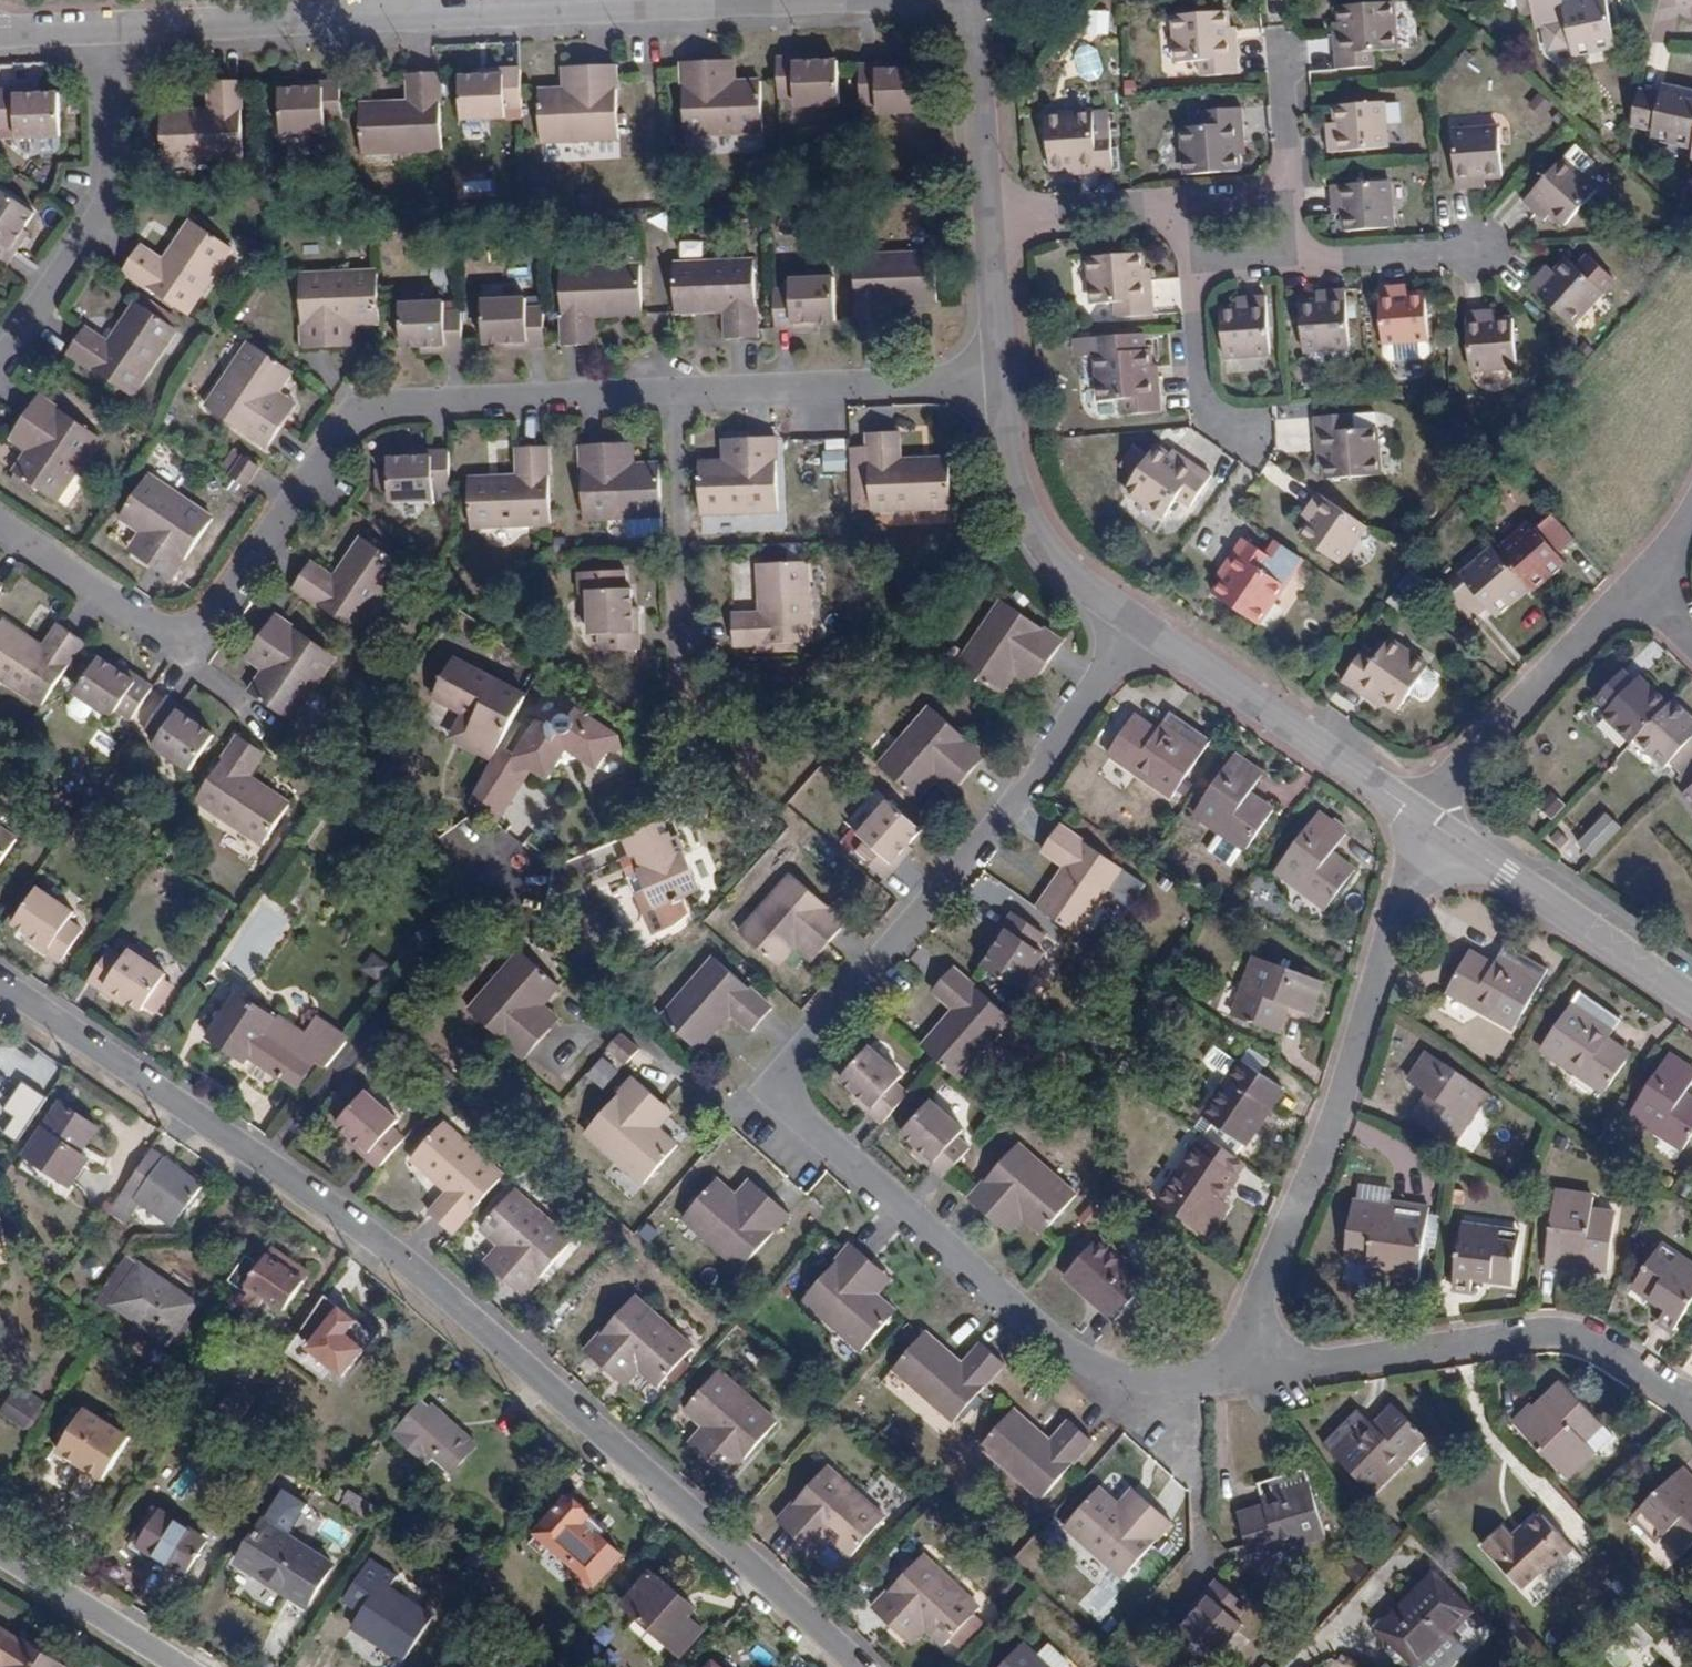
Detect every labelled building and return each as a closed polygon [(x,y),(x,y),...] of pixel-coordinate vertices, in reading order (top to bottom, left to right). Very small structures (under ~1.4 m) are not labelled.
[(1564,2),(1563,0),(1532,0),(1537,29),(1568,23),(1572,48),(1615,40),(1606,0),(1575,0),(1564,2)] [(1342,25),(1342,36),(1335,36),(1338,72),(1373,68),(1371,53),(1394,51),(1389,5),(1339,9),(1342,25)] [(1108,35),(1109,10),(1089,10),(1089,34),(1108,35)] [(1200,76),(1238,75),(1235,41),(1228,41),(1227,28),(1224,13),(1172,17),(1176,63),(1199,63),(1200,76)] [(1342,25),(1334,26),(1335,36),(1342,36),(1342,25)] [(1235,41),(1233,28),(1227,28),(1228,41),(1235,41)] [(1574,59),(1617,50),(1615,40),(1572,48),(1574,59)] [(1074,47),(1081,81),(1103,77),(1096,42),(1074,47)] [(797,106),(839,105),(837,63),(818,63),(801,63),(802,56),(778,56),(780,97),(796,97),(797,106)] [(734,79),(722,79),(721,58),(681,59),(685,133),(762,130),(760,78),(734,79)] [(734,79),(733,58),(721,58),(722,79),(734,79)] [(618,137),(614,66),(572,67),(572,88),(560,88),(539,88),(540,141),(618,137)] [(572,67),(560,67),(560,88),(572,88),(572,67)] [(883,75),(884,67),(860,68),(861,106),(880,107),(879,116),(921,116),(920,73),(901,74),(883,75)] [(901,74),(901,67),(884,67),(883,75),(901,74)] [(504,110),(521,109),(519,70),(496,71),(497,79),(478,80),(461,80),(462,122),(504,121),(504,110)] [(496,71),(478,71),(478,80),(497,79),(496,71)] [(361,152),(441,149),(437,74),(404,75),(406,104),(359,106),(361,152)] [(160,110),(161,154),(241,152),(236,77),(206,78),(207,107),(160,110)] [(323,119),(340,120),(339,81),(316,82),(316,90),(299,89),(278,89),(279,131),(322,130),(323,119)] [(1631,125),(1649,129),(1687,146),(1691,148),(1691,92),(1653,92),(1636,85),(1631,125)] [(18,100),(17,93),(0,93),(0,132),(12,131),(12,139),(56,138),(54,99),(33,99),(18,100)] [(1382,102),(1332,106),(1334,124),(1335,134),(1328,134),(1329,151),(1385,148),(1382,102)] [(1236,157),(1235,145),(1243,144),(1240,110),(1202,113),(1203,127),(1181,129),(1184,176),(1237,172),(1236,157)] [(1048,126),(1052,178),(1066,178),(1077,177),(1077,184),(1113,183),(1109,146),(1094,146),(1093,122),(1048,126)] [(1334,124),(1327,125),(1328,134),(1335,134),(1334,124)] [(1452,132),(1454,189),(1471,189),(1471,181),(1481,181),(1501,180),(1500,131),(1452,132)] [(1236,157),(1243,156),(1243,144),(1235,145),(1236,157)] [(1560,158),(1523,201),(1538,214),(1544,207),(1552,215),(1565,227),(1598,191),(1560,158)] [(1389,183),(1333,186),(1334,204),(1343,204),(1344,216),(1344,233),(1392,229),(1389,183)] [(12,246),(6,241),(17,226),(26,212),(0,193),(0,264),(12,246)] [(1334,204),(1335,216),(1344,216),(1343,204),(1334,204)] [(1538,214),(1546,221),(1552,215),(1544,207),(1538,214)] [(163,261),(141,247),(123,272),(185,313),(231,245),(190,219),(163,261)] [(12,246),(23,230),(17,226),(6,241),(12,246)] [(936,252),(854,254),(857,329),(891,328),(891,300),(938,298),(936,252)] [(1110,317),(1150,315),(1146,279),(1140,279),(1140,269),(1139,254),(1087,257),(1091,304),(1109,304),(1110,317)] [(1580,268),(1568,259),(1555,274),(1548,282),(1542,278),(1532,290),(1574,328),(1617,279),(1591,255),(1580,268)] [(756,335),(754,262),(674,264),(676,311),(726,310),(727,336),(756,335)] [(596,317),(643,315),(641,267),(561,271),(564,345),(596,345),(596,317)] [(1555,274),(1549,268),(1542,278),(1548,282),(1555,274)] [(340,327),(353,327),(378,326),(376,274),(298,276),(302,349),(342,348),(340,327)] [(791,276),(791,285),(773,285),(774,325),(797,325),(796,316),(816,316),(834,316),(832,274),(791,276)] [(1410,296),(1408,289),(1398,290),(1399,297),(1410,296)] [(1410,296),(1399,297),(1398,290),(1382,291),(1386,345),(1434,341),(1428,296),(1410,296)] [(1351,348),(1347,294),(1329,295),(1330,303),(1319,303),(1301,305),(1305,351),(1351,348)] [(521,347),(544,346),(543,306),(525,306),(525,298),(484,299),(485,340),(503,340),(521,340),(521,347)] [(1271,353),(1266,300),(1248,301),(1249,309),(1238,310),(1222,311),(1225,357),(1271,353)] [(437,342),(437,350),(461,349),(459,309),(442,310),(441,301),(399,303),(401,343),(422,343),(437,342)] [(1248,301),(1238,302),(1238,310),(1249,309),(1248,301)] [(66,357),(129,398),(176,331),(134,303),(107,346),(84,332),(66,357)] [(1495,317),(1485,317),(1484,310),(1467,312),(1472,367),(1518,362),(1513,316),(1495,317)] [(797,325),(816,324),(816,316),(796,316),(797,325)] [(342,348),(354,348),(353,327),(340,327),(342,348)] [(1149,375),(1148,364),(1146,349),(1144,349),(1142,332),(1096,336),(1097,353),(1094,352),(1098,399),(1120,398),(1121,413),(1160,410),(1157,375),(1149,375)] [(207,407),(269,446),(292,413),(275,402),(282,392),(295,373),(250,343),(207,407)] [(1157,375),(1156,364),(1148,364),(1149,375),(1157,375)] [(292,413),(299,403),(282,392),(275,402),(292,413)] [(94,436),(34,397),(13,429),(30,443),(22,453),(9,472),(14,476),(33,487),(51,499),(94,436)] [(1347,418),(1310,420),(1312,455),(1321,454),(1321,466),(1322,479),(1374,477),(1371,430),(1347,431),(1347,418)] [(13,429),(6,440),(22,453),(30,443),(13,429)] [(735,455),(723,455),(699,456),(701,508),(778,505),(774,433),(735,434),(735,455)] [(735,434),(722,435),(723,455),(735,455),(735,434)] [(903,463),(902,434),(868,435),(869,452),(853,453),(857,512),(952,508),(951,462),(903,463)] [(623,441),(624,462),(635,462),(634,440),(624,441),(623,441)] [(635,462),(624,462),(623,441),(583,442),(586,516),(627,514),(628,535),(662,533),(661,513),(659,461),(635,462)] [(469,525),(551,521),(547,446),(516,447),(516,475),(467,478),(469,525)] [(819,451),(824,474),(846,469),(841,446),(819,451)] [(434,489),(451,488),(449,448),(425,449),(426,457),(407,457),(390,458),(390,501),(434,500),(434,489)] [(1190,506),(1211,476),(1182,457),(1177,464),(1167,457),(1156,450),(1127,492),(1165,518),(1178,498),(1190,506)] [(1182,457),(1171,451),(1167,457),(1177,464),(1182,457)] [(1312,455),(1313,466),(1321,466),(1321,454),(1312,455)] [(235,456),(224,473),(244,485),(255,470),(235,456)] [(145,561),(170,579),(213,520),(146,474),(120,513),(158,540),(145,561)] [(10,482),(28,495),(33,487),(14,476),(10,482)] [(1299,535),(1339,561),(1365,523),(1318,491),(1308,507),(1315,512),(1309,520),(1299,535)] [(1308,507),(1302,517),(1309,520),(1315,512),(1308,507)] [(1562,556),(1559,553),(1574,539),(1554,514),(1537,528),(1532,523),(1498,550),(1524,581),(1527,586),(1562,556)] [(1277,558),(1244,536),(1226,563),(1233,568),(1225,581),(1219,591),(1263,620),(1289,581),(1270,568),(1277,558)] [(335,579),(313,563),(295,588),(359,631),(403,565),(363,538),(335,579)] [(1489,610),(1524,581),(1498,550),(1494,546),(1459,575),(1465,582),(1449,596),(1470,622),(1487,608),(1489,610)] [(1534,593),(1569,564),(1562,556),(1527,586),(1531,590),(1534,593)] [(743,607),(744,637),(758,637),(799,636),(819,636),(818,558),(768,559),(771,606),(743,607)] [(1226,563),(1217,576),(1225,581),(1233,568),(1226,563)] [(642,626),(637,626),(636,607),(634,587),(628,587),(627,569),(580,572),(583,594),(590,593),(594,634),(605,634),(606,650),(610,649),(639,648),(644,647),(642,626)] [(1496,618),(1531,590),(1527,586),(1524,581),(1489,610),(1496,618)] [(954,661),(996,691),(1012,668),(1018,658),(1036,671),(1059,638),(999,596),(954,661)] [(272,662),(265,671),(250,692),(294,721),(338,656),(277,615),(254,650),(272,662)] [(0,623),(0,678),(41,706),(83,643),(56,624),(41,648),(1,621),(0,623)] [(799,647),(799,636),(758,637),(758,648),(799,647)] [(1424,668),(1426,665),(1389,638),(1375,656),(1363,647),(1341,677),(1369,698),(1374,692),(1383,698),(1395,707),(1408,690),(1417,696),(1424,695),(1434,682),(1433,674),(1424,668)] [(640,661),(639,648),(610,649),(611,662),(640,661)] [(254,650),(248,659),(265,671),(272,662),(254,650)] [(1012,668),(1029,681),(1036,671),(1018,658),(1012,668)] [(108,720),(115,712),(129,722),(150,691),(133,679),(128,686),(112,674),(97,664),(74,696),(108,720)] [(1601,715),(1631,743),(1635,740),(1670,703),(1655,689),(1651,695),(1635,679),(1620,665),(1592,695),(1606,709),(1601,715)] [(473,724),(463,750),(495,762),(520,695),(445,667),(430,705),(463,720),(473,724)] [(133,679),(117,668),(112,674),(128,686),(133,679)] [(1655,689),(1639,674),(1635,679),(1651,695),(1655,689)] [(1369,698),(1378,704),(1383,698),(1374,692),(1369,698)] [(1670,703),(1635,740),(1665,769),(1671,762),(1683,773),(1691,765),(1691,727),(1684,720),(1689,713),(1674,698),(1670,703)] [(183,711),(164,699),(142,731),(156,742),(151,749),(186,773),(209,738),(194,727),(178,718),(183,711)] [(982,753),(929,705),(876,761),(915,796),(933,776),(940,769),(956,782),(982,753)] [(194,727),(198,721),(183,711),(178,718),(194,727)] [(1107,753),(1170,798),(1210,739),(1170,711),(1155,731),(1132,717),(1107,753)] [(1689,713),(1684,720),(1691,727),(1691,716),(1689,713)] [(472,788),(498,810),(544,779),(565,751),(596,770),(619,735),(588,718),(540,715),(516,746),(472,788)] [(463,720),(453,746),(463,750),(473,724),(463,720)] [(270,752),(242,733),(201,793),(268,841),(295,803),(255,774),(270,752)] [(1261,775),(1233,755),(1192,813),(1232,841),(1219,859),(1231,868),(1271,810),(1248,793),(1261,775)] [(1683,773),(1678,778),(1688,790),(1681,795),(1691,810),(1691,765),(1683,773)] [(933,776),(948,790),(956,782),(940,769),(933,776)] [(1554,792),(1537,803),(1547,819),(1564,808),(1554,792)] [(316,821),(328,803),(319,796),(307,815),(316,821)] [(865,836),(853,850),(882,876),(897,859),(891,853),(904,840),(914,828),(885,801),(858,830),(865,836)] [(1274,870),(1326,908),(1353,870),(1331,853),(1346,834),(1318,812),(1274,870)] [(1575,843),(1592,859),(1622,828),(1605,812),(1575,843)] [(1041,848),(1063,863),(1036,903),(1077,931),(1120,863),(1059,823),(1041,848)] [(11,832),(0,825),(0,848),(11,832)] [(651,848),(643,829),(598,848),(606,868),(613,866),(618,879),(612,882),(620,900),(613,904),(612,910),(617,920),(621,923),(631,945),(650,937),(663,925),(656,908),(675,900),(652,847),(651,848)] [(897,859),(910,845),(904,840),(891,853),(897,859)] [(612,882),(618,879),(613,866),(606,868),(612,882)] [(620,900),(612,882),(606,868),(596,872),(627,947),(631,945),(621,923),(617,920),(612,910),(613,904),(620,900)] [(742,929),(781,964),(799,944),(806,937),(821,950),(847,920),(792,871),(742,929)] [(72,909),(38,887),(15,921),(31,932),(44,941),(40,947),(61,961),(82,928),(66,916),(72,909)] [(978,964),(990,972),(1012,989),(1038,956),(1029,948),(1040,935),(1009,910),(995,929),(1002,934),(990,948),(978,964)] [(995,929),(984,943),(990,948),(1002,934),(995,929)] [(31,932),(26,938),(40,947),(44,941),(31,932)] [(799,944),(814,959),(821,950),(806,937),(799,944)] [(1445,992),(1514,1029),(1547,969),(1503,944),(1493,965),(1468,950),(1445,992)] [(111,945),(88,979),(107,992),(113,986),(126,995),(144,1008),(167,972),(130,946),(125,954),(111,945)] [(472,1005),(527,1055),(554,1027),(540,1012),(547,1004),(563,987),(524,949),(472,1005)] [(379,981),(388,963),(369,953),(360,971),(379,981)] [(1286,1006),(1311,1015),(1323,982),(1254,957),(1232,1017),(1278,1033),(1286,1006)] [(729,1014),(750,1032),(772,1007),(715,958),(662,1021),(698,1050),(729,1014)] [(933,991),(952,1010),(921,1046),(938,1061),(957,1078),(1010,1017),(955,967),(933,991)] [(107,992),(120,1002),(126,995),(113,986),(107,992)] [(283,1015),(279,1018),(242,988),(209,1026),(240,1051),(244,1047),(277,1073),(279,1071),(293,1083),(313,1058),(323,1065),(345,1038),(322,1018),(308,1036),(283,1015)] [(1540,1048),(1603,1092),(1630,1054),(1608,1038),(1620,1019),(1581,992),(1540,1048)] [(554,1027),(562,1018),(547,1004),(540,1012),(554,1027)] [(605,1048),(619,1065),(637,1049),(623,1032),(605,1048)] [(873,1103),(867,1109),(884,1124),(910,1093),(898,1082),(903,1075),(871,1049),(846,1080),(858,1091),(873,1103)] [(1412,1117),(1451,1145),(1488,1093),(1427,1052),(1408,1080),(1427,1095),(1412,1117)] [(1681,1150),(1691,1135),(1691,1098),(1685,1093),(1691,1082),(1691,1069),(1669,1054),(1629,1115),(1681,1150)] [(1201,1115),(1244,1144),(1281,1090),(1239,1061),(1201,1115)] [(659,1129),(649,1121),(664,1103),(633,1076),(586,1131),(642,1182),(676,1143),(659,1129)] [(47,1096),(22,1083),(4,1112),(14,1118),(2,1135),(18,1142),(47,1096)] [(367,1146),(362,1152),(380,1168),(406,1138),(392,1127),(398,1120),(366,1091),(339,1122),(354,1135),(367,1146)] [(858,1091),(852,1097),(867,1109),(873,1103),(858,1091)] [(936,1156),(930,1163),(946,1177),(972,1146),(960,1135),(965,1129),(934,1100),(907,1131),(921,1143),(936,1156)] [(659,1129),(673,1111),(664,1103),(649,1121),(659,1129)] [(85,1148),(98,1129),(62,1104),(25,1157),(71,1188),(93,1155),(85,1148)] [(447,1191),(431,1210),(455,1231),(505,1175),(447,1122),(413,1159),(447,1191)] [(354,1135),(349,1141),(362,1152),(367,1146),(354,1135)] [(921,1143),(915,1150),(930,1163),(936,1156),(921,1143)] [(1019,1144),(971,1199),(1004,1227),(1019,1211),(1028,1220),(1044,1233),(1077,1193),(1019,1144)] [(1156,1201),(1200,1231),(1237,1175),(1194,1146),(1156,1201)] [(175,1225),(203,1184),(151,1149),(108,1212),(127,1225),(143,1202),(175,1225)] [(16,1169),(63,1201),(71,1188),(25,1157),(16,1169)] [(741,1267),(789,1213),(758,1186),(745,1200),(736,1193),(719,1177),(682,1216),(741,1267)] [(758,1186),(749,1178),(736,1193),(745,1200),(758,1186)] [(517,1191),(485,1229),(502,1246),(509,1252),(496,1268),(526,1295),(574,1240),(517,1191)] [(1571,1270),(1572,1266),(1607,1271),(1615,1214),(1591,1210),(1593,1197),(1556,1191),(1545,1267),(1571,1270)] [(1368,1277),(1420,1284),(1429,1206),(1401,1203),(1400,1208),(1353,1202),(1344,1259),(1368,1263),(1368,1277)] [(1028,1220),(1019,1211),(1004,1227),(1013,1235),(1028,1220)] [(1490,1281),(1512,1284),(1518,1241),(1498,1238),(1499,1228),(1461,1223),(1452,1290),(1469,1293),(1472,1279),(1473,1271),(1491,1273),(1490,1281)] [(4,1225),(0,1225),(0,1264),(8,1264),(4,1225)] [(1499,1228),(1498,1238),(1518,1241),(1520,1231),(1499,1228)] [(1063,1278),(1108,1318),(1112,1322),(1148,1280),(1097,1237),(1063,1278)] [(1673,1331),(1691,1303),(1691,1265),(1679,1256),(1674,1264),(1657,1253),(1665,1246),(1661,1244),(1633,1287),(1652,1300),(1655,1293),(1671,1303),(1666,1310),(1658,1322),(1673,1331)] [(502,1246),(488,1261),(496,1268),(509,1252),(502,1246)] [(1657,1253),(1674,1264),(1679,1256),(1665,1246),(1657,1253)] [(876,1295),(867,1289),(879,1274),(850,1248),(803,1302),(861,1351),(895,1312),(876,1295)] [(264,1254),(256,1265),(243,1257),(226,1282),(238,1290),(244,1283),(263,1296),(262,1298),(267,1302),(269,1300),(286,1311),(306,1283),(264,1254)] [(188,1333),(180,1327),(196,1304),(127,1255),(94,1302),(111,1313),(116,1305),(170,1342),(173,1338),(180,1343),(188,1333)] [(1472,1279),(1490,1281),(1491,1273),(1473,1271),(1472,1279)] [(876,1295),(888,1281),(879,1274),(867,1289),(876,1295)] [(1652,1300),(1666,1310),(1671,1303),(1655,1293),(1652,1300)] [(360,1314),(357,1319),(324,1297),(286,1353),(323,1379),(330,1369),(343,1377),(379,1326),(360,1314)] [(637,1298),(590,1351),(620,1378),(634,1363),(642,1372),(657,1386),(692,1347),(637,1298)] [(892,1370),(952,1422),(1001,1366),(976,1345),(960,1365),(923,1333),(892,1370)] [(642,1372),(634,1363),(620,1378),(629,1386),(642,1372)] [(720,1370),(686,1408),(704,1426),(713,1434),(700,1449),(729,1476),(778,1422),(720,1370)] [(1595,1451),(1584,1440),(1601,1424),(1562,1383),(1536,1408),(1532,1404),(1514,1421),(1568,1478),(1595,1451)] [(0,1408),(0,1412),(25,1431),(46,1405),(19,1384),(0,1408)] [(211,1421),(231,1434),(255,1398),(235,1386),(211,1421)] [(433,1454),(451,1471),(476,1442),(432,1405),(429,1409),(421,1402),(395,1433),(426,1460),(433,1454)] [(1322,1444),(1373,1492),(1425,1438),(1392,1406),(1374,1424),(1358,1408),(1322,1444)] [(1011,1409),(980,1446),(1040,1499),(1088,1443),(1064,1422),(1048,1441),(1011,1409)] [(60,1450),(104,1478),(128,1438),(84,1410),(60,1450)] [(704,1426),(691,1441),(700,1449),(713,1434),(704,1426)] [(1691,1543),(1691,1485),(1691,1484),(1691,1475),(1684,1466),(1633,1515),(1657,1541),(1664,1535),(1682,1553),(1691,1543)] [(830,1468),(783,1520),(815,1549),(829,1533),(838,1541),(856,1558),(889,1520),(830,1468)] [(1251,1557),(1324,1536),(1307,1472),(1259,1485),(1264,1505),(1239,1512),(1251,1557)] [(567,1497),(564,1500),(554,1491),(533,1513),(544,1523),(536,1532),(572,1564),(584,1551),(577,1545),(574,1542),(575,1530),(585,1519),(588,1516),(567,1497)] [(1118,1583),(1164,1528),(1134,1501),(1121,1518),(1112,1509),(1092,1492),(1060,1531),(1118,1583)] [(381,1513),(349,1493),(341,1506),(373,1526),(381,1513)] [(1134,1501),(1125,1493),(1112,1509),(1121,1518),(1134,1501)] [(130,1539),(184,1574),(206,1541),(152,1506),(130,1539)] [(577,1545),(595,1527),(585,1519),(575,1530),(574,1542),(577,1545)] [(237,1563),(307,1605),(334,1564),(264,1521),(237,1563)] [(815,1549),(823,1557),(838,1541),(829,1533),(815,1549)] [(926,1553),(875,1606),(904,1633),(919,1618),(928,1626),(945,1642),(980,1606),(926,1553)] [(351,1626),(403,1659),(431,1614),(389,1587),(396,1576),(370,1558),(342,1602),(360,1613),(351,1626)] [(1375,1628),(1413,1666),(1418,1666),(1476,1612),(1434,1570),(1375,1628)] [(476,1584),(486,1593),(496,1582),(487,1573),(476,1584)] [(704,1629),(689,1615),(695,1609),(666,1582),(663,1585),(651,1573),(623,1602),(682,1653),(704,1629)] [(1506,1573),(1486,1589),(1515,1627),(1536,1611),(1506,1573)] [(1246,1603),(1216,1576),(1200,1595),(1207,1600),(1196,1612),(1183,1626),(1216,1654),(1243,1622),(1236,1616),(1246,1603)] [(463,1604),(476,1612),(486,1602),(472,1593),(463,1604)] [(1200,1595),(1190,1607),(1196,1612),(1207,1600),(1200,1595)] [(928,1626),(919,1618),(904,1633),(913,1642),(928,1626)] [(8,1630),(0,1625),(0,1643),(8,1630)] [(22,1638),(8,1630),(0,1643),(0,1666),(2,1666),(70,1666),(71,1665),(23,1636),(22,1638)] [(1024,1643),(1001,1666),(1048,1666),(1024,1643)]
